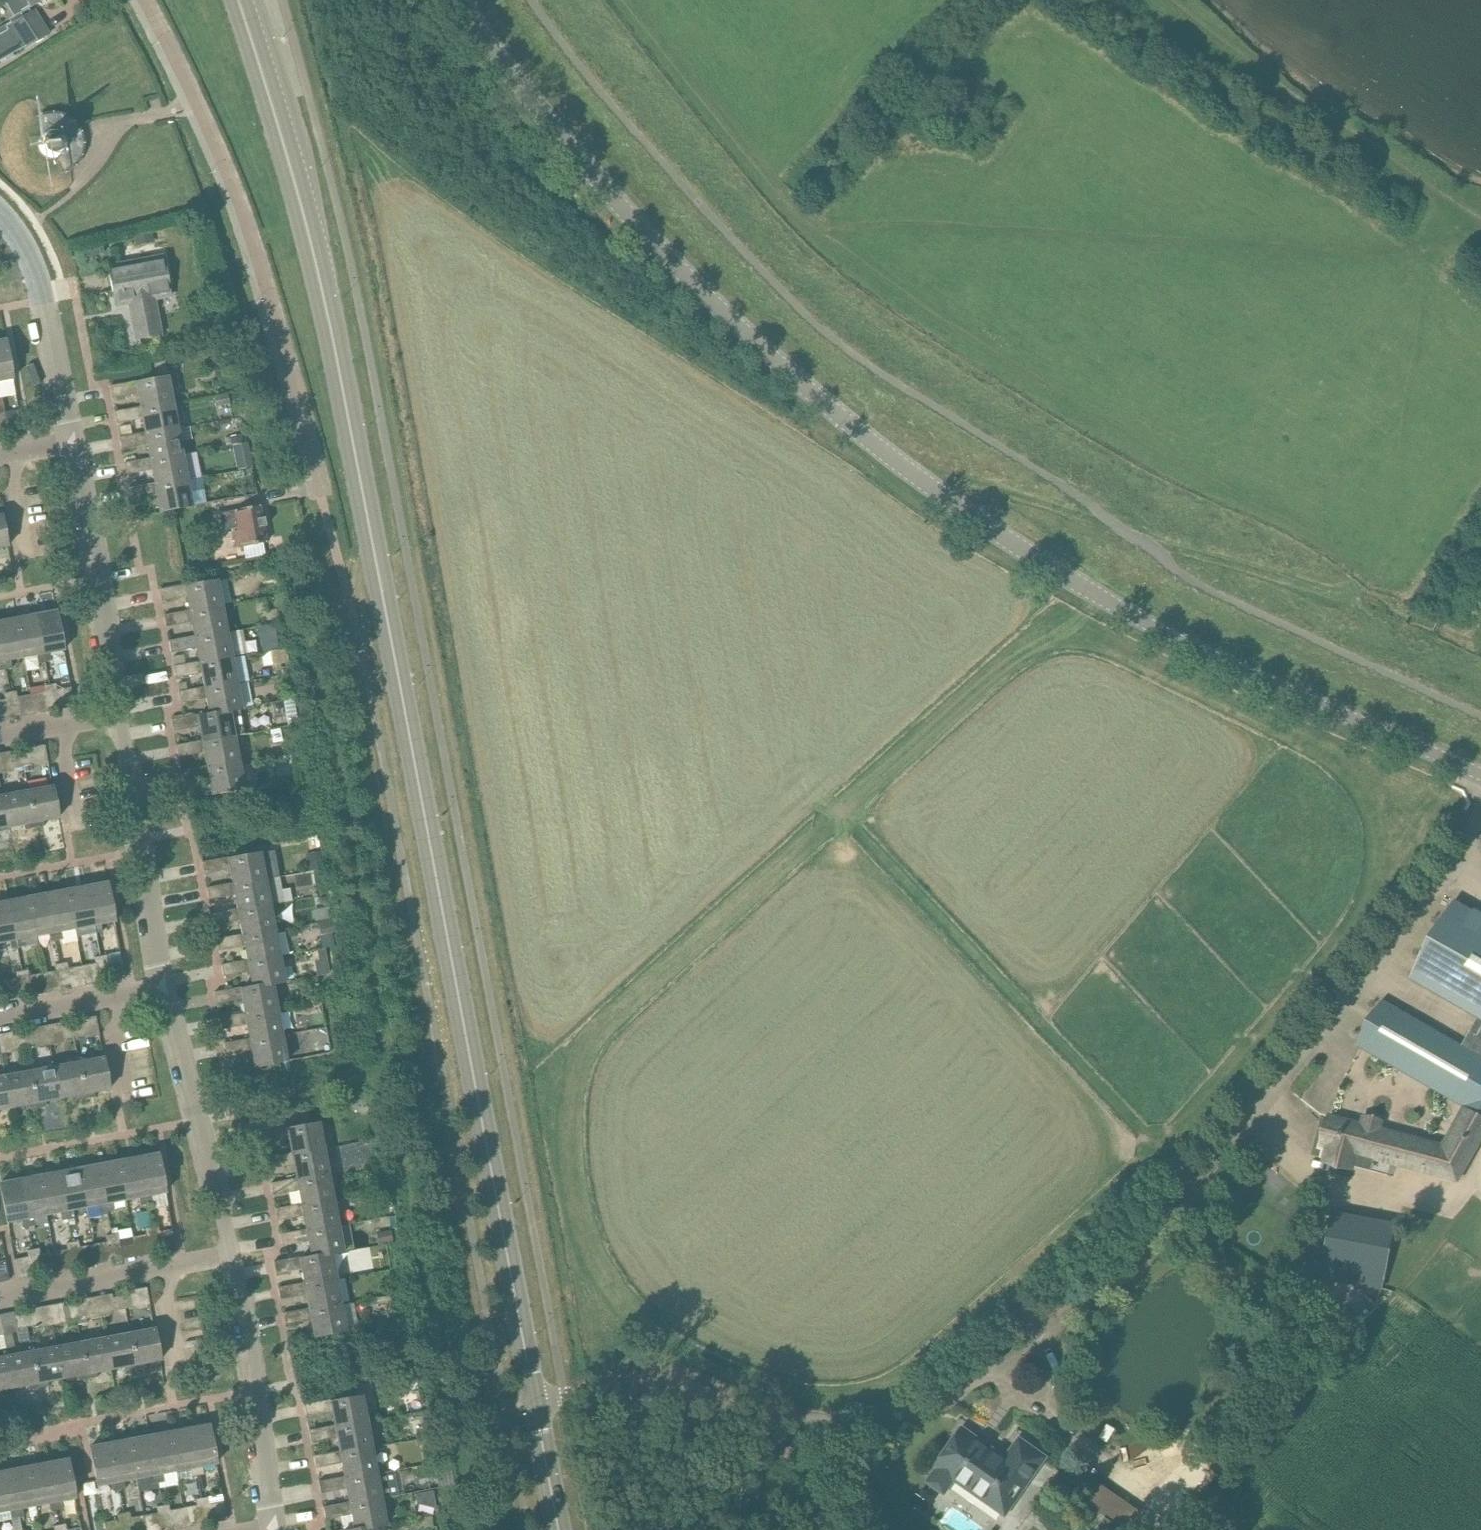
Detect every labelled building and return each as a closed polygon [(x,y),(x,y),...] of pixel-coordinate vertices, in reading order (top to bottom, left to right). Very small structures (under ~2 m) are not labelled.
[(11,25),(26,49),(49,34),(34,11),(11,25)] [(61,130),(57,129),(54,129),(50,129),(45,131),(42,135),(40,139),(39,144),(40,149),(42,153),(45,155),(49,157),(54,158),(58,157),(63,155),(66,152),(67,149),(68,144),(68,139),(64,133),(61,130)] [(152,231),(133,235),(136,246),(154,242),(152,231)] [(103,244),(85,248),(87,257),(105,254),(103,244)] [(116,306),(120,305),(129,304),(136,339),(162,335),(162,334),(156,335),(149,300),(155,299),(153,290),(169,287),(163,255),(162,255),(162,256),(131,262),(131,263),(132,263),(132,265),(109,270),(116,306)] [(13,379),(6,340),(0,341),(0,382),(13,379)] [(168,375),(166,362),(154,364),(156,376),(168,375)] [(141,409),(173,403),(169,377),(137,383),(136,381),(130,382),(110,386),(113,398),(138,393),(141,407),(141,409)] [(228,393),(213,396),(216,407),(230,404),(228,393)] [(146,435),(178,429),(173,403),(141,409),(141,407),(115,411),(117,423),(143,419),(146,432),(146,435)] [(6,418),(5,412),(0,413),(0,420),(3,435),(9,434),(10,438),(24,436),(20,416),(6,418)] [(151,460),(183,454),(178,429),(146,435),(146,432),(120,437),(122,449),(148,444),(150,458),(151,460)] [(241,435),(231,437),(232,444),(232,445),(243,443),(241,435)] [(248,444),(234,446),(236,455),(249,452),(248,444)] [(156,486),(188,480),(183,454),(151,460),(150,458),(125,462),(127,474),(153,470),(155,483),(156,486)] [(161,512),(180,508),(193,506),(188,480),(156,486),(155,483),(130,488),(132,500),(157,495),(161,512)] [(260,505),(220,513),(223,530),(233,528),(237,548),(267,542),(260,505)] [(8,547),(2,515),(0,515),(0,548),(8,547)] [(191,613),(223,607),(218,581),(186,587),(186,584),(160,589),(162,601),(188,597),(190,610),(191,613)] [(196,638),(228,632),(223,607),(191,613),(190,610),(164,615),(167,627),(192,622),(195,636),(196,638)] [(50,653),(64,650),(57,611),(37,615),(46,662),(52,661),(50,653)] [(39,663),(46,662),(37,615),(17,618),(24,658),(38,655),(39,663)] [(24,658),(17,618),(0,621),(0,636),(6,669),(12,668),(11,660),(24,658)] [(200,664),(233,658),(228,632),(196,638),(195,636),(169,640),(172,652),(197,648),(200,661),(200,664)] [(276,640),(262,642),(263,650),(277,648),(276,640)] [(205,689),(237,683),(233,658),(200,664),(200,661),(174,666),(176,678),(202,673),(205,687),(205,689)] [(288,663),(270,667),(272,677),(290,674),(288,663)] [(230,711),(230,712),(240,710),(242,710),(237,683),(205,689),(205,687),(179,691),(181,703),(207,698),(210,714),(210,715),(230,711)] [(54,706),(60,705),(56,684),(50,685),(54,706)] [(48,708),(54,706),(50,685),(44,686),(45,691),(48,708)] [(15,714),(21,713),(17,691),(11,692),(15,714)] [(8,715),(15,714),(11,692),(4,693),(8,715)] [(293,700),(286,701),(291,726),(298,725),(293,700)] [(198,714),(172,719),(174,731),(200,727),(203,743),(235,736),(244,735),(240,710),(230,712),(230,711),(210,715),(210,714),(198,717),(198,714)] [(208,768),(240,762),(235,736),(203,743),(202,740),(177,745),(179,757),(205,752),(207,766),(208,768)] [(21,753),(24,766),(34,764),(32,751),(21,753)] [(13,768),(24,766),(21,753),(11,755),(13,768)] [(212,794),(232,791),(245,788),(240,762),(208,768),(207,766),(181,770),(184,782),(209,778),(212,794)] [(44,821),(59,818),(53,786),(28,791),(35,827),(45,826),(44,821)] [(25,829),(35,827),(28,791),(4,795),(10,827),(24,824),(25,829)] [(10,827),(4,795),(0,796),(0,829),(10,827)] [(234,885),(266,879),(261,853),(229,859),(228,857),(203,862),(205,874),(231,869),(233,883),(234,885)] [(238,911),(271,905),(266,879),(234,885),(233,883),(207,887),(210,899),(235,895),(238,908),(238,911)] [(101,924),(115,921),(108,882),(88,886),(96,933),(103,932),(101,924)] [(90,934),(96,933),(88,886),(68,889),(75,929),(89,926),(90,934)] [(62,931),(75,929),(68,889),(48,893),(57,941),(63,939),(62,931)] [(51,942),(57,941),(48,893),(29,897),(36,936),(49,934),(51,942)] [(23,939),(36,936),(29,897),(9,901),(18,948),(24,947),(23,939)] [(18,948),(9,901),(0,902),(0,943),(10,941),(12,949),(18,948)] [(1457,904),(1415,979),(1479,1015),(1462,1047),(1386,1004),(1365,1040),(1475,1102),(1447,1152),(1360,1130),(1361,1124),(1331,1116),(1323,1145),(1326,1145),(1322,1161),(1355,1169),(1358,1154),(1458,1180),(1480,1139),(1480,917),(1457,904)] [(243,937),(275,930),(271,905),(238,911),(238,908),(212,913),(214,925),(240,920),(243,934),(243,937)] [(248,962),(280,956),(275,930),(243,937),(243,934),(217,939),(219,951),(245,946),(247,959),(248,962)] [(105,978),(111,977),(107,955),(101,956),(105,978)] [(99,979),(105,978),(101,956),(95,957),(99,979)] [(273,984),(285,982),(280,956),(248,962),(247,959),(222,964),(224,976),(250,971),(253,987),(253,988),(273,984)] [(66,985),(72,984),(68,962),(61,963),(66,985)] [(59,986),(66,985),(61,963),(56,964),(59,986)] [(26,992),(32,991),(28,969),(22,970),(26,992)] [(20,993),(26,992),(22,970),(16,972),(20,993)] [(278,1009),(273,984),(253,988),(253,987),(241,989),(241,987),(215,992),(217,1004),(243,999),(245,1013),(246,1015),(278,1009)] [(250,1041),(283,1035),(278,1009),(246,1015),(245,1013),(220,1017),(222,1029),(247,1025),(250,1038),(250,1041)] [(72,1025),(74,1037),(85,1035),(82,1023),(72,1025)] [(64,1039),(74,1037),(72,1025),(62,1027),(64,1039)] [(23,1034),(26,1046),(36,1044),(34,1032),(23,1034)] [(15,1048),(26,1046),(23,1034),(13,1036),(15,1048)] [(255,1067),(275,1064),(288,1061),(283,1035),(250,1041),(250,1038),(224,1043),(227,1055),(252,1050),(255,1067)] [(95,1092),(110,1089),(104,1057),(79,1062),(86,1099),(96,1097),(95,1092)] [(76,1101),(86,1099),(79,1062),(55,1067),(61,1098),(75,1096),(76,1101)] [(46,1101),(61,1098),(55,1067),(30,1071),(37,1108),(47,1106),(46,1101)] [(28,1110),(37,1108),(30,1071),(6,1076),(12,1107),(27,1105),(28,1110)] [(12,1107),(6,1076),(0,1077),(0,1110),(12,1107)] [(293,1155),(325,1149),(320,1123),(288,1129),(287,1127),(261,1132),(264,1144),(289,1139),(292,1152),(293,1155)] [(297,1181),(329,1174),(325,1149),(293,1155),(292,1152),(266,1157),(268,1169),(294,1164),(297,1178),(297,1181)] [(152,1195),(166,1193),(159,1153),(138,1157),(147,1204),(153,1203),(152,1195)] [(141,1205),(147,1204),(138,1157),(119,1161),(126,1200),(140,1197),(141,1205)] [(113,1203),(126,1200),(119,1161),(99,1164),(108,1212),(114,1210),(113,1203)] [(102,1213),(108,1212),(99,1164),(80,1168),(87,1207),(100,1205),(102,1213)] [(73,1210),(87,1207),(80,1168),(60,1172),(69,1219),(75,1218),(73,1210)] [(63,1220),(69,1219),(60,1172),(40,1175),(48,1215),(61,1212),(63,1220)] [(302,1206),(334,1200),(329,1174),(297,1181),(297,1178),(271,1183),(273,1195),(299,1190),(301,1203),(302,1206)] [(34,1217),(48,1215),(40,1175),(21,1179),(29,1226),(36,1225),(34,1217)] [(23,1228),(29,1226),(21,1179),(0,1183),(8,1222),(22,1220),(23,1228)] [(307,1232),(339,1226),(334,1200),(302,1206),(301,1203),(276,1208),(278,1220),(304,1215),(306,1229),(307,1232)] [(1384,1290),(1395,1223),(1331,1211),(1318,1278),(1384,1290)] [(156,1249),(162,1248),(158,1226),(152,1227),(156,1249)] [(332,1253),(332,1254),(344,1252),(339,1226),(307,1232),(306,1229),(281,1234),(283,1246),(309,1241),(312,1257),(332,1253)] [(150,1250),(156,1249),(152,1227),(145,1228),(150,1250)] [(116,1256),(122,1255),(118,1233),(112,1234),(116,1256)] [(110,1257),(116,1256),(112,1234),(106,1236),(110,1257)] [(77,1264),(83,1262),(79,1241),(73,1242),(77,1264)] [(71,1265),(77,1264),(73,1242),(67,1243),(71,1265)] [(38,1271),(44,1270),(40,1248),(34,1249),(38,1271)] [(32,1272),(38,1271),(34,1249),(27,1251),(32,1272)] [(337,1279),(332,1254),(332,1253),(312,1257),(300,1259),(300,1257),(274,1262),(276,1274),(302,1269),(304,1282),(305,1285),(337,1279)] [(310,1310),(342,1304),(337,1279),(305,1285),(304,1282),(279,1287),(281,1299),(306,1294),(309,1308),(310,1310)] [(123,1296),(125,1308),(136,1306),(133,1294),(123,1296)] [(115,1310),(125,1308),(123,1296),(112,1298),(115,1310)] [(87,1315),(85,1303),(74,1305),(77,1317),(87,1315)] [(347,1331),(347,1330),(356,1328),(351,1303),(342,1305),(342,1304),(310,1310),(309,1308),(283,1313),(286,1325),(311,1320),(314,1337),(347,1331)] [(74,1305),(64,1307),(66,1319),(77,1317),(74,1305)] [(25,1314),(28,1326),(38,1325),(36,1312),(25,1314)] [(17,1328),(28,1326),(25,1314),(15,1316),(17,1328)] [(146,1363),(161,1360),(155,1328),(130,1333),(137,1370),(147,1368),(146,1363)] [(127,1372),(137,1370),(130,1333),(106,1338),(112,1369),(126,1366),(127,1372)] [(97,1372),(112,1369),(106,1338),(81,1342),(88,1379),(98,1377),(97,1372)] [(78,1381),(88,1379),(81,1342),(57,1347),(63,1378),(78,1376),(78,1381)] [(48,1381),(63,1378),(57,1347),(33,1351),(40,1388),(49,1386),(48,1381)] [(30,1390),(40,1388),(33,1351),(8,1356),(14,1387),(29,1385),(30,1390)] [(14,1387),(8,1356),(0,1357),(0,1390),(14,1387)] [(336,1428),(368,1422),(363,1396),(331,1402),(331,1399),(305,1404),(307,1416),(333,1411),(335,1425),(336,1428)] [(341,1453),(373,1447),(368,1422),(336,1428),(335,1425),(309,1430),(312,1442),(337,1437),(340,1451),(341,1453)] [(203,1466),(217,1464),(209,1424),(189,1428),(198,1475),(204,1474),(203,1466)] [(192,1476),(198,1475),(189,1428),(170,1431),(177,1471),(191,1468),(192,1476)] [(963,1429),(925,1483),(946,1497),(958,1480),(1005,1514),(1045,1457),(1020,1440),(1006,1460),(963,1429)] [(164,1473),(177,1471),(170,1431),(150,1435),(159,1482),(165,1481),(164,1473)] [(153,1484),(159,1482),(150,1435),(130,1439),(138,1478),(151,1476),(153,1484)] [(124,1481),(138,1478),(130,1439),(111,1442),(119,1490),(125,1489),(124,1481)] [(113,1491),(119,1490),(111,1442),(90,1446),(98,1486),(112,1483),(113,1491)] [(345,1479),(377,1473),(373,1447),(341,1453),(340,1451),(314,1455),(316,1467),(342,1463),(345,1476),(345,1479)] [(1213,1474),(1199,1460),(1191,1453),(1190,1451),(1175,1467),(1159,1483),(1142,1501),(1147,1506),(1166,1523),(1205,1482),(1213,1474)] [(76,1498),(71,1473),(69,1459),(48,1462),(57,1510),(63,1509),(62,1501),(76,1498)] [(51,1511),(57,1510),(48,1462),(29,1466),(36,1506),(50,1503),(51,1511)] [(23,1509),(36,1506),(29,1466),(9,1470),(18,1517),(24,1516),(23,1509)] [(18,1517),(9,1470),(0,1471),(0,1513),(10,1511),(12,1518),(18,1517)] [(345,1476),(319,1481),(321,1493),(347,1488),(349,1502),(350,1504),(382,1498),(399,1496),(394,1470),(377,1473),(345,1479),(345,1476)] [(1100,1483),(1087,1504),(1105,1517),(1096,1529),(1127,1529),(1140,1511),(1100,1483)] [(433,1491),(416,1495),(417,1504),(437,1509),(433,1491)] [(207,1520),(213,1519),(209,1497),(202,1498),(207,1520)] [(200,1521),(207,1520),(202,1498),(196,1499),(200,1521)] [(375,1527),(387,1525),(382,1498),(350,1504),(349,1502),(324,1506),(326,1518),(352,1514),(355,1529),(375,1526),(375,1527)] [(167,1527),(173,1526),(169,1504),(163,1505),(167,1527)] [(161,1528),(167,1527),(163,1505),(157,1507),(161,1528)] [(130,1512),(124,1513),(127,1529),(133,1529),(130,1512)] [(124,1513),(118,1514),(121,1529),(127,1529),(124,1513)]
